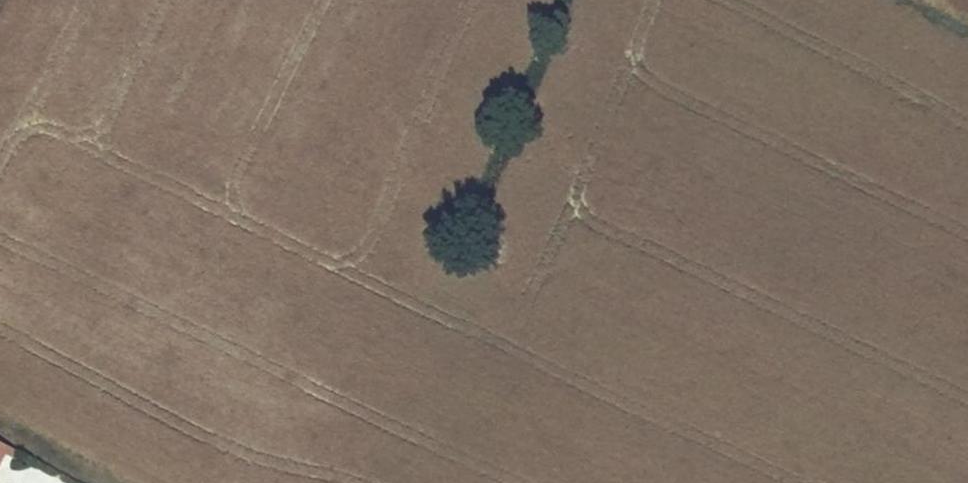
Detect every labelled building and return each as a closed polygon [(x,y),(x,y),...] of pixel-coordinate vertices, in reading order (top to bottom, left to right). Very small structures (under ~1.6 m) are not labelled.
[(0,443),(0,463),(9,447),(0,443)]
